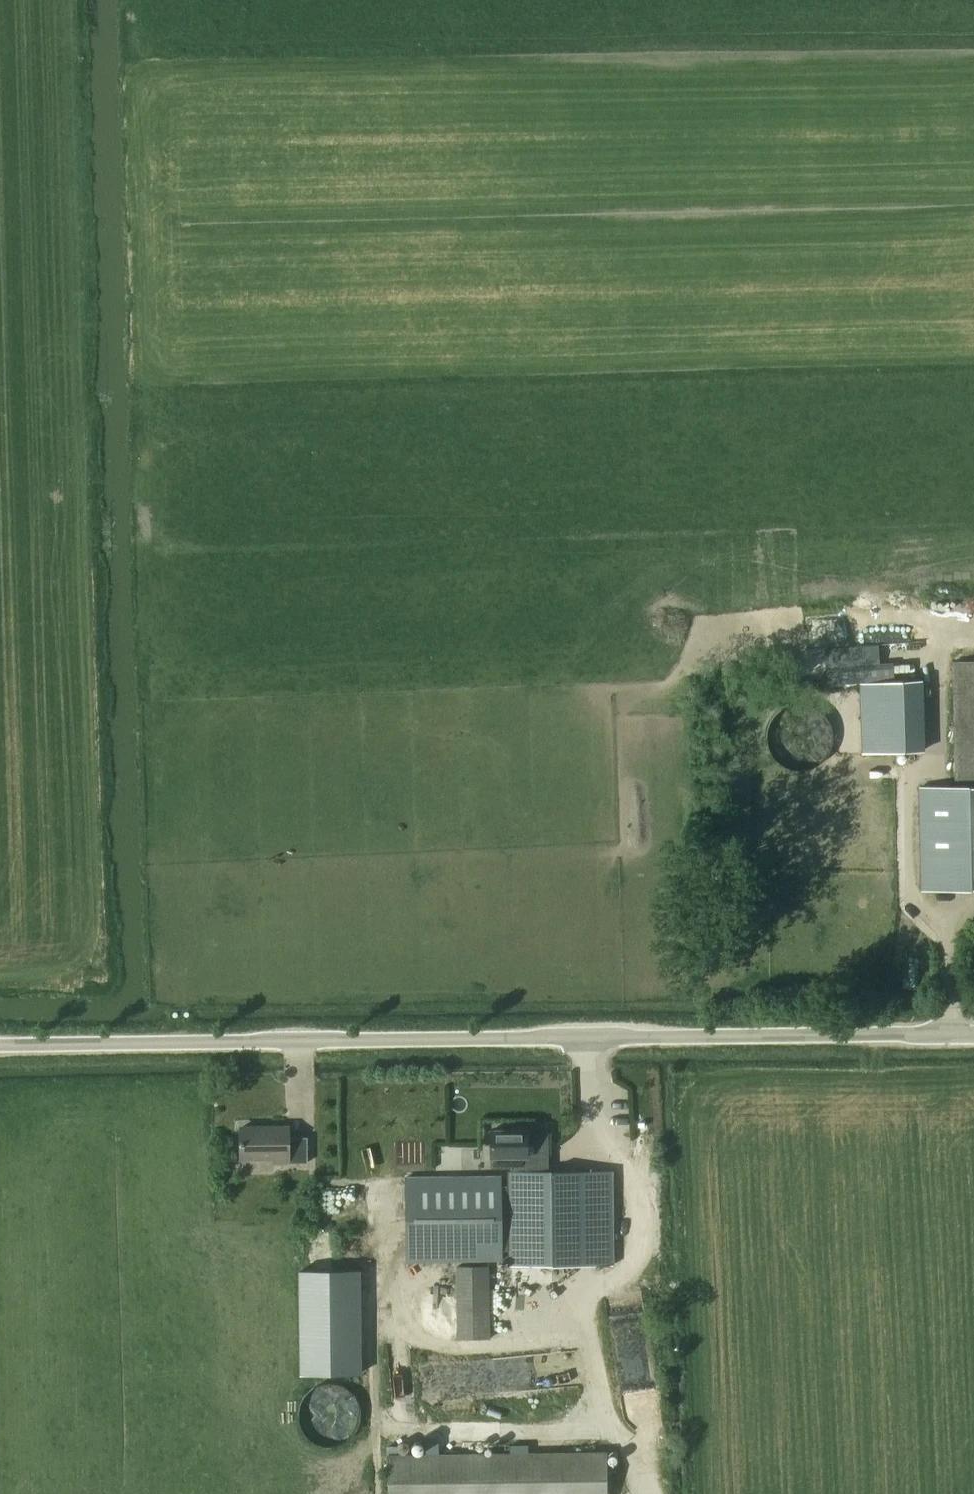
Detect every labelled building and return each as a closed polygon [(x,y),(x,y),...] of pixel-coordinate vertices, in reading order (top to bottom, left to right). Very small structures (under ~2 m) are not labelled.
[(952,662),(956,786),(919,787),(921,889),(973,889),(973,661),(952,662)] [(924,751),(922,678),(861,680),(863,752),(924,751)] [(242,1127),(242,1158),(276,1158),(276,1162),(287,1162),(307,1162),(308,1137),(287,1136),(287,1127),(242,1127)] [(526,1130),(491,1130),(491,1167),(513,1167),(513,1172),(527,1171),(526,1130)] [(453,1163),(455,1148),(443,1147),(441,1162),(453,1163)] [(502,1175),(406,1176),(406,1261),(489,1261),(503,1261),(502,1251),(510,1251),(511,1303),(554,1302),(554,1266),(614,1264),(613,1170),(527,1171),(513,1172),(512,1171),(508,1172),(508,1185),(502,1185),(502,1175)] [(356,1355),(356,1263),(309,1264),(309,1356),(356,1355)] [(490,1265),(457,1266),(457,1339),(491,1338),(490,1265)] [(607,1451),(387,1455),(388,1493),(608,1493),(607,1451)]
